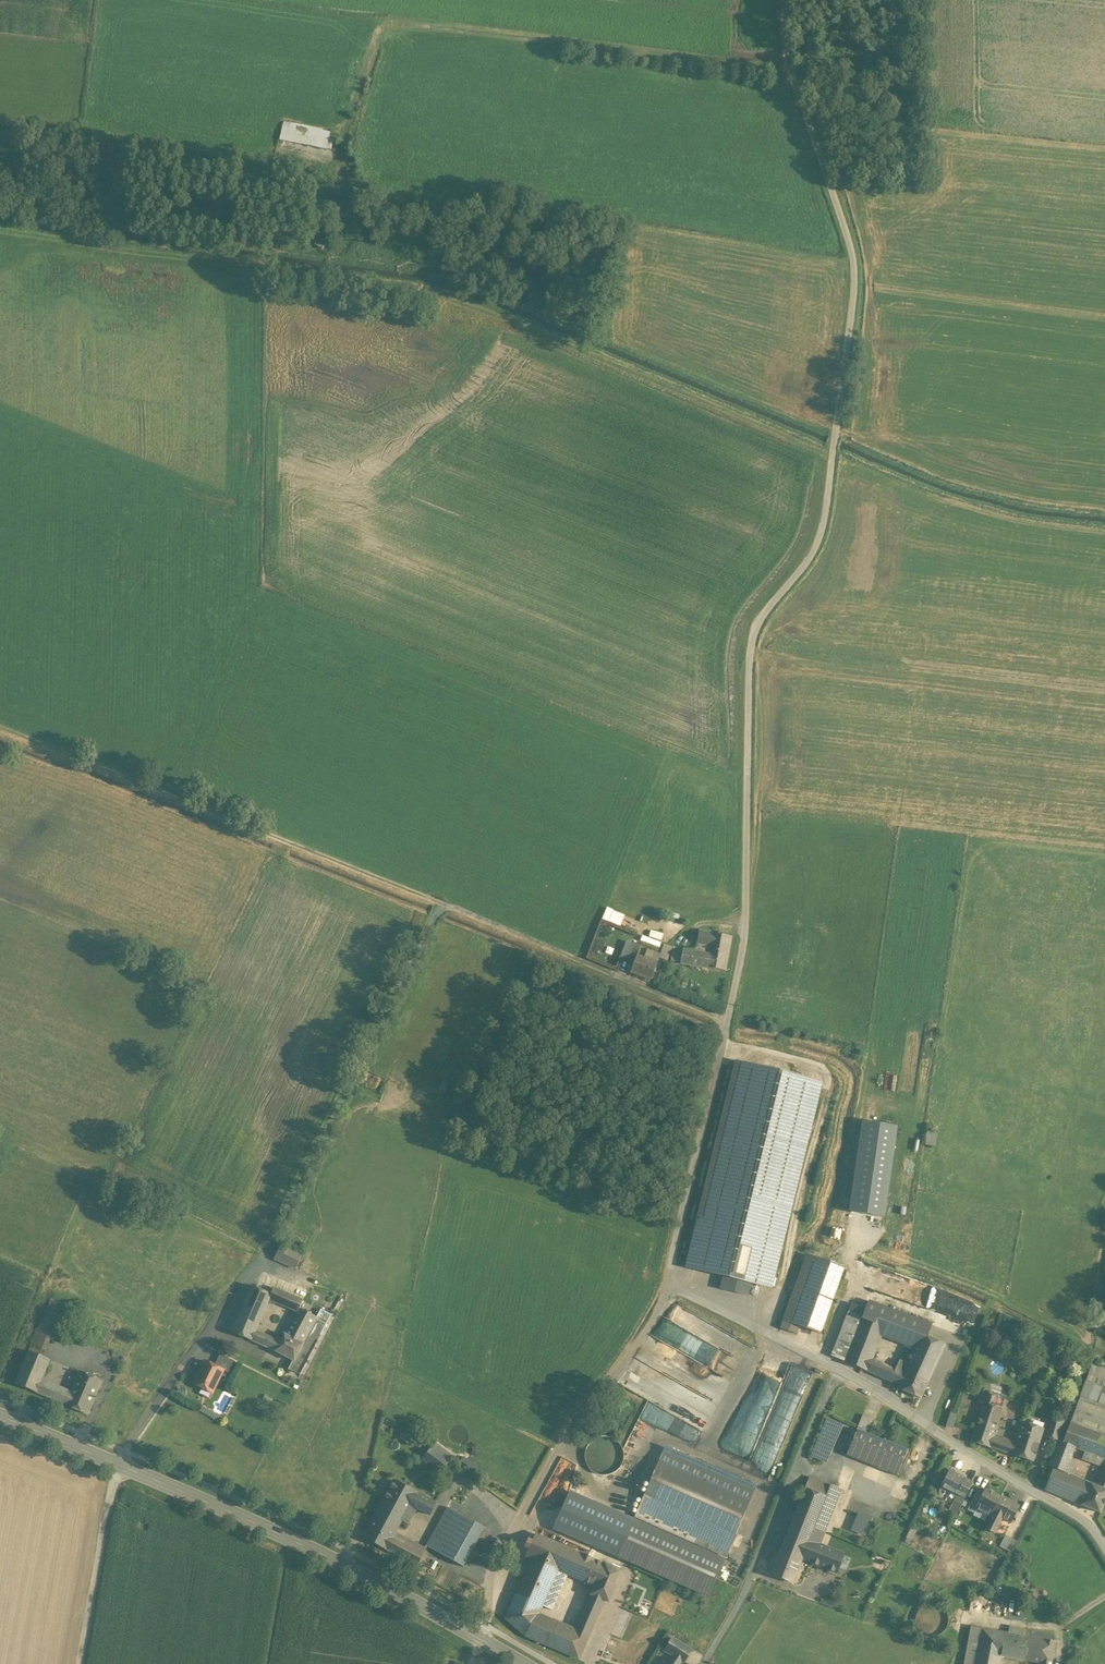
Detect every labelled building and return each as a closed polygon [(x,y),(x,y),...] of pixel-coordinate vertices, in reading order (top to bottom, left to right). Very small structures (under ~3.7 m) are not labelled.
[(281,140),(332,149),(333,139),(329,138),(331,130),(284,122),(281,140)] [(605,908),(602,918),(622,923),(624,914),(605,908)] [(650,930),(649,936),(661,939),(662,933),(650,930)] [(632,951),(634,942),(625,940),(621,959),(633,961),(635,952),(632,951)] [(711,950),(708,966),(723,970),(727,954),(711,950)] [(709,956),(684,953),(682,962),(708,966),(709,956)] [(658,965),(638,957),(632,973),(651,981),(658,965)] [(688,1267),(723,1276),(752,1283),(770,1287),(820,1083),(738,1063),(688,1267)] [(366,1070),(361,1080),(378,1087),(382,1077),(366,1070)] [(926,1126),(924,1145),(934,1146),(935,1127),(926,1126)] [(278,1244),(272,1259),(297,1269),(303,1254),(278,1244)] [(807,1255),(781,1328),(797,1334),(800,1326),(820,1334),(844,1269),(843,1268),(807,1255)] [(749,1295),(752,1283),(723,1276),(720,1288),(749,1295)] [(272,1293),(252,1284),(232,1330),(253,1339),(257,1330),(270,1299),(273,1293),(272,1293)] [(305,1300),(274,1287),(272,1293),(273,1293),(270,1299),(299,1311),(301,1308),(305,1300)] [(45,1349),(65,1302),(51,1296),(31,1343),(45,1349)] [(865,1311),(861,1319),(883,1329),(881,1336),(915,1349),(921,1334),(925,1336),(929,1324),(868,1303),(865,1311)] [(718,1353),(729,1333),(677,1305),(669,1320),(665,1317),(655,1335),(700,1359),(703,1353),(712,1359),(716,1352),(718,1353)] [(845,1361),(861,1319),(865,1311),(851,1307),(831,1355),(845,1361)] [(299,1311),(286,1334),(304,1344),(310,1333),(318,1318),(301,1308),(299,1311)] [(861,1319),(845,1361),(884,1378),(888,1367),(872,1360),(881,1336),(883,1329),(861,1319)] [(275,1337),(257,1330),(253,1339),(271,1347),(275,1337)] [(304,1344),(286,1334),(278,1350),(295,1359),(302,1347),(304,1344)] [(905,1371),(928,1381),(945,1345),(925,1336),(921,1334),(915,1349),(907,1365),(907,1366),(905,1371)] [(31,1348),(16,1383),(37,1392),(51,1356),(31,1348)] [(223,1370),(205,1361),(194,1384),(203,1388),(208,1386),(214,1389),(223,1370)] [(899,1362),(895,1370),(903,1374),(904,1374),(905,1371),(907,1366),(907,1365),(899,1362)] [(1093,1366),(1081,1398),(1104,1407),(1104,1399),(1101,1398),(1104,1387),(1104,1370),(1093,1366)] [(888,1367),(884,1378),(891,1381),(895,1370),(888,1367)] [(895,1370),(891,1381),(899,1385),(903,1374),(895,1370)] [(928,1381),(905,1371),(904,1374),(903,1374),(899,1385),(897,1388),(921,1398),(928,1381)] [(95,1396),(74,1388),(67,1404),(88,1413),(95,1396)] [(224,1390),(212,1413),(207,1410),(205,1414),(220,1422),(235,1396),(224,1390)] [(1081,1398),(1071,1424),(1104,1436),(1104,1407),(1081,1398)] [(984,1402),(971,1442),(973,1442),(998,1451),(1005,1431),(995,1428),(1002,1408),(986,1403),(984,1402)] [(626,1453),(640,1459),(661,1412),(647,1406),(637,1427),(638,1427),(626,1453)] [(953,1428),(956,1414),(949,1412),(946,1426),(953,1428)] [(873,1420),(863,1416),(858,1430),(867,1434),(870,1426),(873,1420)] [(1046,1437),(1057,1441),(1064,1422),(1053,1418),(1046,1437)] [(840,1424),(827,1419),(814,1448),(816,1449),(813,1457),(824,1462),(840,1424)] [(1044,1429),(1022,1422),(1012,1455),(1033,1462),(1044,1429)] [(1071,1424),(1064,1443),(1076,1448),(1076,1449),(1085,1453),(1104,1460),(1104,1436),(1071,1424)] [(876,1429),(870,1426),(867,1434),(873,1436),(876,1429)] [(908,1451),(857,1431),(847,1456),(898,1476),(908,1451)] [(618,1441),(614,1438),(608,1437),(603,1436),(598,1438),(593,1440),(589,1444),(587,1449),(585,1454),(586,1459),(587,1465),(590,1469),(594,1473),(599,1475),(605,1476),(610,1475),(615,1473),(619,1470),(622,1466),(624,1461),(625,1455),(624,1450),(622,1445),(618,1441)] [(1076,1449),(1076,1448),(1064,1443),(1058,1441),(1049,1466),(1054,1469),(1055,1468),(1064,1472),(1067,1464),(1070,1465),(1076,1449)] [(666,1448),(636,1517),(726,1556),(756,1488),(666,1448)] [(1085,1453),(1083,1458),(1104,1467),(1104,1460),(1085,1453)] [(1064,1498),(1073,1476),(1064,1472),(1055,1468),(1054,1469),(1047,1490),(1064,1498)] [(966,1480),(949,1472),(940,1489),(958,1497),(966,1480)] [(1091,1484),(1073,1476),(1064,1498),(1082,1506),(1091,1484)] [(817,1494),(821,1482),(811,1478),(806,1490),(817,1494)] [(435,1502),(398,1483),(395,1481),(386,1499),(398,1506),(414,1514),(418,1507),(430,1513),(435,1502)] [(821,1482),(817,1494),(827,1498),(831,1486),(821,1482)] [(1091,1484),(1082,1506),(1100,1513),(1104,1502),(1104,1490),(1097,1486),(1091,1484)] [(831,1486),(827,1498),(817,1523),(810,1542),(820,1546),(843,1490),(831,1486)] [(796,1515),(817,1523),(827,1498),(817,1494),(806,1490),(796,1515)] [(991,1517),(1001,1498),(985,1490),(975,1510),(991,1517)] [(991,1517),(986,1528),(995,1533),(1002,1518),(1012,1523),(1019,1507),(1001,1498),(991,1517)] [(398,1506),(386,1499),(375,1519),(397,1530),(403,1519),(410,1523),(414,1514),(398,1506)] [(449,1506),(427,1545),(429,1547),(463,1566),(486,1528),(449,1506)] [(586,1542),(604,1549),(607,1551),(613,1537),(575,1520),(576,1518),(548,1506),(541,1522),(586,1542)] [(861,1511),(854,1511),(848,1512),(843,1517),(840,1523),(840,1530),(843,1536),(848,1540),(854,1542),(861,1542),(867,1539),(871,1533),(872,1527),(871,1520),(867,1515),(861,1511)] [(810,1542),(817,1523),(796,1515),(780,1554),(801,1562),(802,1560),(810,1542)] [(397,1530),(375,1519),(366,1536),(369,1537),(387,1548),(397,1530)] [(724,1560),(634,1520),(619,1557),(708,1596),(724,1560)] [(595,1560),(600,1562),(603,1555),(601,1554),(604,1549),(586,1542),(581,1554),(535,1535),(526,1557),(532,1559),(557,1570),(568,1574),(587,1581),(595,1560)] [(999,1546),(1011,1552),(1016,1541),(1004,1535),(999,1546)] [(810,1542),(802,1560),(837,1574),(844,1556),(820,1546),(810,1542)] [(458,1570),(460,1565),(425,1549),(420,1560),(429,1564),(431,1559),(458,1570)] [(780,1554),(772,1575),(793,1583),(801,1562),(780,1554)] [(516,1596),(542,1607),(557,1570),(532,1559),(516,1596)] [(594,1591),(606,1565),(600,1562),(595,1560),(587,1581),(584,1587),(594,1591)] [(605,1601),(609,1603),(623,1571),(606,1564),(606,1565),(594,1591),(592,1595),(605,1601)] [(568,1574),(557,1570),(542,1607),(553,1611),(568,1574)] [(605,1601),(592,1595),(580,1623),(594,1628),(605,1601)] [(536,1613),(539,1615),(542,1607),(516,1596),(513,1604),(536,1613)] [(526,1636),(536,1613),(513,1604),(507,1620),(526,1636)] [(916,1617),(917,1626),(921,1633),(928,1637),(936,1637),(944,1633),(948,1625),(948,1617),(943,1610),(936,1606),(928,1606),(921,1610),(916,1617)] [(590,1637),(577,1632),(539,1615),(536,1613),(526,1636),(580,1659),(590,1637)] [(594,1628),(580,1623),(577,1632),(590,1637),(594,1628)] [(983,1629),(971,1627),(965,1663),(977,1663),(979,1653),(983,1629)] [(1009,1634),(1024,1637),(1025,1631),(1010,1628),(1009,1634)] [(1007,1634),(983,1629),(979,1653),(1002,1657),(1005,1643),(1007,1634)] [(1009,1634),(1007,1634),(1005,1643),(1002,1657),(1026,1662),(1031,1638),(1024,1637),(1009,1634)] [(1031,1638),(1026,1662),(1038,1663),(1053,1663),(1056,1643),(1031,1638)] [(979,1653),(977,1663),(1001,1663),(1002,1657),(979,1653)] [(664,1655),(658,1663),(678,1663),(664,1655)]
